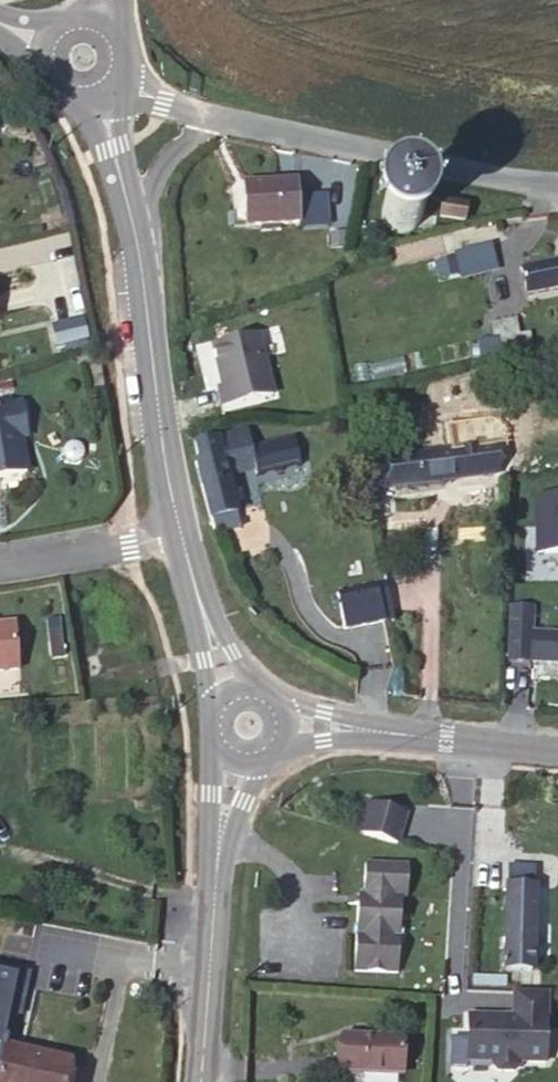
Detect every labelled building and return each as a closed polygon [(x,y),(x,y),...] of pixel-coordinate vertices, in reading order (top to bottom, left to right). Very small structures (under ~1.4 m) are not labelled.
[(244,185),(246,226),(299,223),(296,182),(244,185)] [(382,218),(385,224),(386,226),(388,228),(393,231),(398,233),(404,233),(407,233),(412,231),(414,229),(419,224),(421,222),(423,217),(423,211),(423,208),(421,203),(419,201),(417,198),(412,194),(407,192),(401,192),(399,192),(396,193),(390,196),(388,197),(385,201),(383,206),(382,208),(382,213),(382,215),(382,218)] [(466,206),(442,201),(439,217),(463,221),(466,206)] [(489,246),(431,259),(437,282),(494,269),(489,246)] [(522,268),(524,279),(520,280),(521,284),(524,283),(526,292),(557,286),(557,261),(522,268)] [(522,347),(516,320),(492,325),(498,352),(522,347)] [(217,401),(272,391),(260,327),(206,337),(217,401)] [(22,404),(0,407),(0,477),(27,472),(20,428),(25,427),(22,404)] [(214,534),(217,534),(240,527),(228,475),(254,470),(246,434),(195,445),(198,460),(195,461),(214,534)] [(379,459),(383,489),(499,473),(495,445),(379,459)] [(369,491),(383,489),(379,459),(365,461),(369,491)] [(534,491),(533,550),(557,550),(557,491),(534,491)] [(507,661),(530,662),(532,609),(510,607),(507,661)] [(0,625),(0,672),(18,671),(15,624),(0,625)] [(365,796),(356,829),(399,841),(408,808),(365,796)] [(408,865),(365,864),(363,904),(358,904),(355,972),(398,974),(401,898),(406,897),(408,865)] [(508,892),(503,1081),(529,1081),(534,893),(523,892),(523,878),(508,878),(508,892)] [(404,1038),(343,1036),(342,1073),(403,1075),(404,1038)] [(70,1060),(5,1046),(0,1069),(0,1081),(65,1081),(70,1060)]
